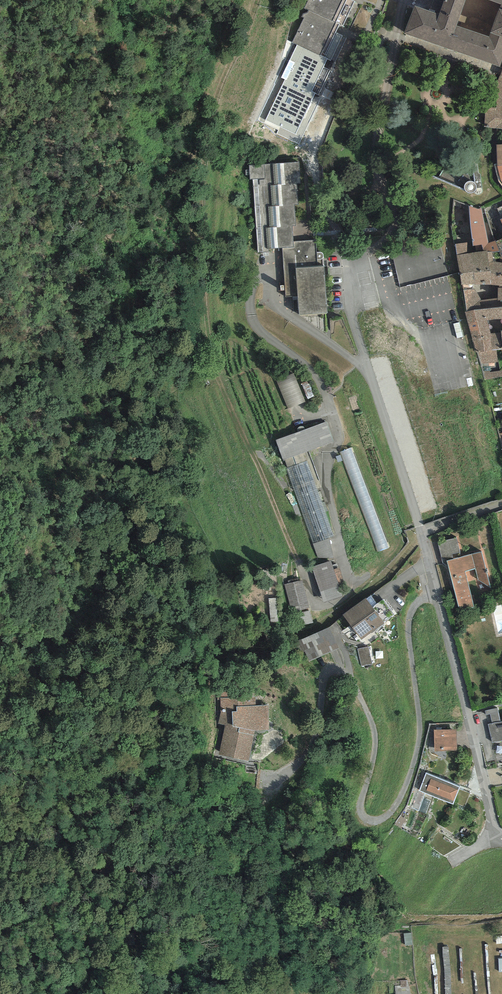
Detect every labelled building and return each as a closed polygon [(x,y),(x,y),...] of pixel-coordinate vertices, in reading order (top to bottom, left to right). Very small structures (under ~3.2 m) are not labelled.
[(303,7),(308,10),(307,12),(303,13),(302,16),(304,17),(292,42),(324,57),(340,23),(343,25),(355,1),(353,0),(307,0),(303,7)] [(404,33),(500,66),(501,60),(501,0),(444,0),(439,15),(415,6),(404,33)] [(485,105),(484,127),(501,129),(501,70),(485,105)] [(317,251),(316,239),(294,241),(292,225),(296,224),(294,203),(297,202),(296,182),(299,181),(298,162),(249,165),(250,179),(253,178),(258,251),(267,250),(267,248),(283,247),(286,296),(298,295),(299,314),(328,312),(324,255),(317,251)] [(472,242),(455,244),(456,256),(487,250),(488,252),(493,252),(499,251),(496,241),(488,243),(482,208),(479,209),(469,206),(472,242)] [(456,256),(461,285),(463,285),(474,284),(491,284),(490,283),(489,262),(493,261),(493,252),(488,252),(487,250),(456,256)] [(493,261),(489,262),(490,283),(491,284),(499,286),(499,288),(501,288),(501,263),(493,261)] [(498,301),(498,298),(481,299),(474,289),(472,289),(474,284),(463,285),(467,311),(474,309),(501,307),(501,300),(498,301)] [(474,309),(467,311),(465,312),(475,349),(480,353),(482,363),(497,362),(496,350),(501,349),(501,341),(501,332),(490,333),(489,320),(501,320),(501,307),(474,309)] [(334,442),(326,422),(305,429),(304,428),(303,427),(301,427),(299,427),(298,429),(298,430),(298,432),(276,440),(283,461),(334,442)] [(343,448),(350,482),(361,479),(354,446),(343,448)] [(307,461),(286,469),(313,543),(329,538),(333,536),(307,461)] [(333,555),(329,538),(313,543),(319,561),(333,555)] [(443,563),(448,566),(447,561),(453,559),(453,554),(460,553),(457,538),(437,542),(443,563)] [(453,559),(447,561),(448,566),(459,611),(474,607),(465,571),(475,568),(478,579),(491,588),(482,552),(453,559)] [(331,561),(312,567),(323,603),(343,597),(339,585),(344,584),(339,568),(333,569),(331,561)] [(303,580),(284,584),(291,612),(309,608),(303,580)] [(276,598),(269,599),(271,623),(278,622),(276,598)] [(366,598),(342,614),(361,640),(384,623),(384,622),(394,615),(383,599),(372,607),(366,598)] [(329,627),(296,641),(301,653),(305,651),(309,661),(339,648),(329,627)] [(368,647),(358,649),(361,666),(372,664),(368,647)] [(269,729),(268,705),(255,705),(255,691),(218,692),(218,703),(221,703),(221,711),(218,723),(225,725),(219,755),(249,761),(255,730),(269,729)] [(498,708),(485,711),(486,715),(490,714),(492,723),(500,722),(498,708)] [(488,724),(492,743),(501,740),(501,721),(500,722),(492,723),(488,724)] [(456,729),(434,730),(435,751),(457,750),(456,729)] [(460,787),(426,773),(419,791),(453,804),(460,787)]
